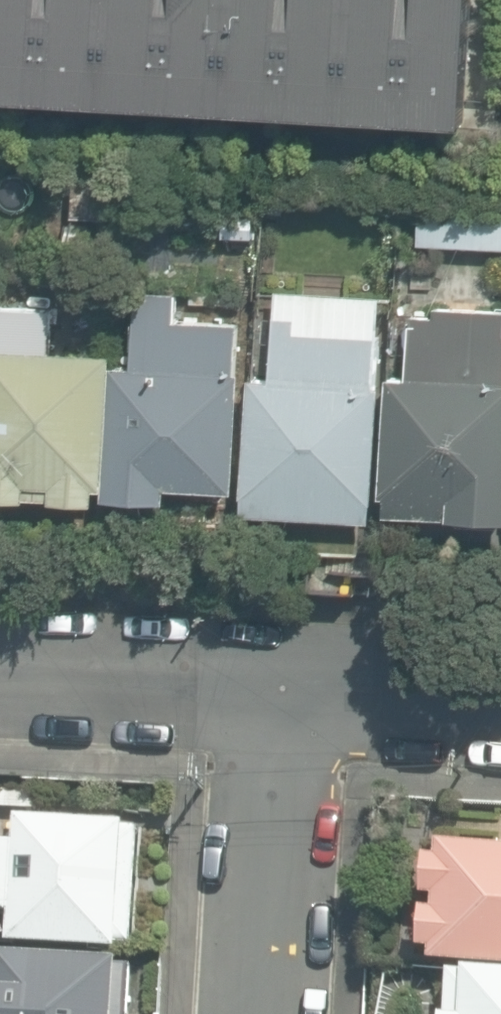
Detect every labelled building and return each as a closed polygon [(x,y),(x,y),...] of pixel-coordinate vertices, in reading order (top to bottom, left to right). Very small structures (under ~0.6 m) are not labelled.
[(460,130),(468,0),(0,0),(0,102),(460,130)] [(133,219),(135,170),(75,167),(73,216),(133,219)] [(500,247),(500,204),(420,201),(418,244),(500,247)] [(110,497),(172,499),(172,486),(237,488),(244,322),(178,319),(180,293),(141,291),(138,366),(116,365),(110,497)] [(248,511),(376,519),(383,385),(378,384),(382,303),(299,299),(298,317),(278,316),(274,377),(256,376),(248,511)] [(500,519),(500,308),(434,305),(433,314),(411,313),(407,376),(389,375),(382,492),(387,493),(385,513),(500,519)] [(99,500),(99,486),(109,486),(116,354),(53,351),(55,309),(0,306),(0,495),(99,500)] [(121,945),(122,940),(135,941),(141,826),(127,826),(128,820),(19,815),(18,842),(0,841),(0,908),(12,909),(10,940),(121,945)] [(437,840),(436,850),(422,850),(420,895),(432,896),(431,906),(420,906),(417,948),(430,949),(430,958),(500,963),(500,844),(437,840)] [(134,963),(120,962),(121,956),(0,949),(0,953),(0,1013),(131,1013),(134,963)] [(470,967),(469,972),(457,971),(454,1013),(500,1013),(500,969),(470,967)]
